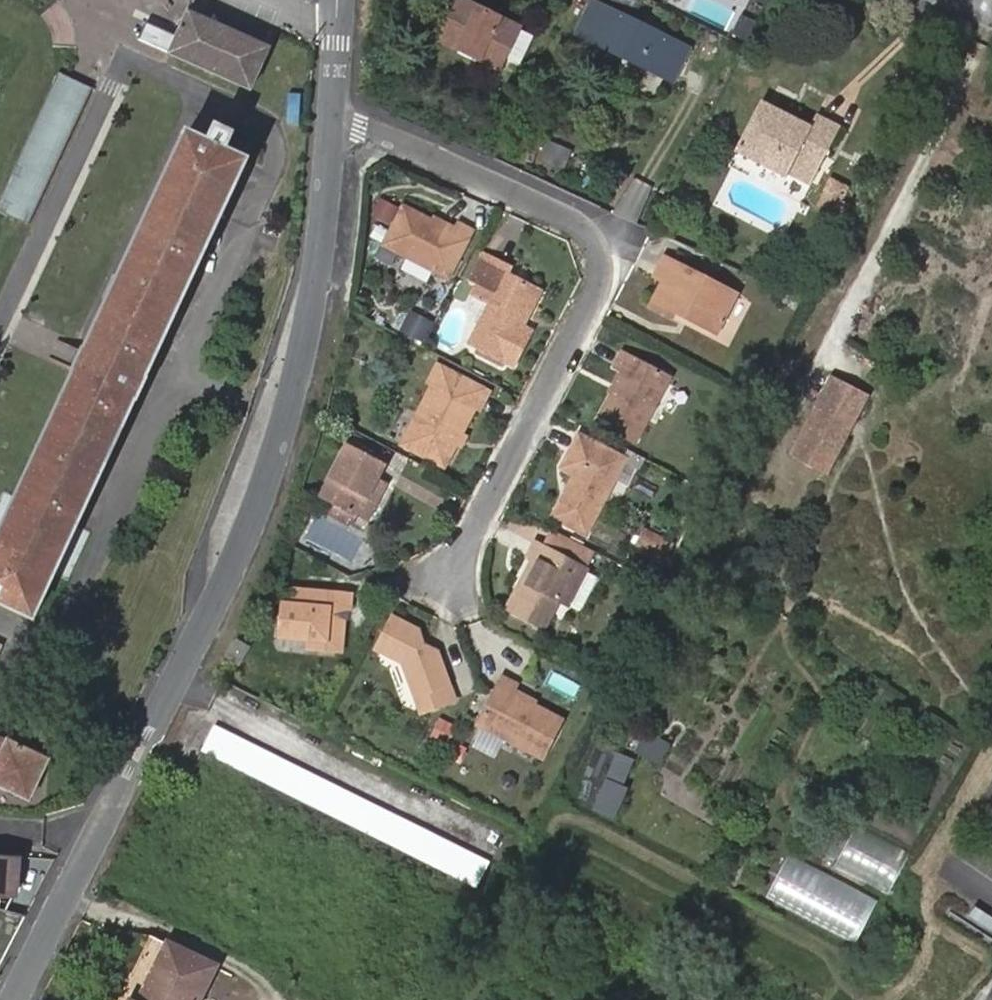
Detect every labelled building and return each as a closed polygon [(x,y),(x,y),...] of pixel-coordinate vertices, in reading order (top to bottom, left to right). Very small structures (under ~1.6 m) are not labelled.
[(446,39),(505,62),(509,51),(520,20),(471,0),(459,0),(455,8),(450,7),(444,22),(450,24),(446,39)] [(614,1),(613,0),(594,0),(580,25),(596,34),(614,1)] [(693,44),(614,1),(596,34),(612,43),(617,36),(649,53),(654,45),(684,61),(693,44)] [(269,47),(190,12),(170,54),(250,89),(269,47)] [(760,21),(749,15),(745,24),(756,29),(760,21)] [(538,26),(520,20),(509,51),(526,57),(538,26)] [(675,77),(684,61),(654,45),(649,53),(617,36),(612,43),(675,77)] [(58,72),(0,192),(0,212),(27,225),(93,88),(58,72)] [(840,128),(818,116),(812,127),(764,102),(737,151),(786,176),(804,143),(826,155),(840,128)] [(246,160),(226,151),(233,135),(216,127),(209,143),(188,134),(0,535),(0,602),(32,617),(246,160)] [(809,188),(826,155),(804,143),(786,176),(809,188)] [(613,216),(633,224),(650,186),(631,177),(613,216)] [(451,235),(429,224),(402,209),(382,248),(447,282),(472,234),(456,225),(453,230),(451,235)] [(432,220),(429,224),(451,235),(453,230),(432,220)] [(480,291),(493,266),(484,262),(471,287),(480,291)] [(735,296),(666,262),(657,280),(665,285),(653,310),(671,319),(675,314),(716,333),(735,296)] [(510,275),(493,266),(480,291),(476,299),(493,308),(472,348),(514,370),(531,337),(523,332),(540,297),(508,281),(510,275)] [(422,346),(432,327),(407,315),(397,334),(422,346)] [(670,384),(623,361),(616,374),(627,380),(602,429),(638,448),(670,384)] [(489,397),(437,370),(430,385),(434,387),(404,446),(445,468),(476,409),(480,411),(489,397)] [(865,398),(825,379),(786,456),(826,476),(865,398)] [(626,465),(578,440),(561,472),(574,480),(553,521),(587,540),(626,465)] [(358,521),(378,482),(385,470),(377,466),(380,460),(351,445),(322,502),(325,504),(320,514),(338,523),(343,513),(358,521)] [(387,486),(378,482),(358,521),(367,526),(387,486)] [(353,531),(358,521),(343,513),(338,523),(352,530),(353,531)] [(567,564),(576,544),(549,530),(539,550),(567,564)] [(657,558),(665,544),(647,535),(639,549),(657,558)] [(566,608),(594,553),(576,544),(567,564),(539,550),(533,546),(526,562),(530,564),(536,567),(526,586),(520,583),(506,611),(541,630),(556,602),(566,608)] [(530,564),(520,583),(526,586),(536,567),(530,564)] [(334,620),(344,621),(350,622),(351,603),(296,596),(293,612),(284,612),(281,642),(308,646),(308,654),(339,658),(343,629),(333,628),(334,620)] [(343,629),(344,621),(334,620),(333,628),(343,629)] [(392,620),(374,652),(403,667),(422,717),(449,706),(439,681),(448,678),(438,654),(428,657),(420,633),(392,620)] [(248,649),(238,644),(236,642),(226,658),(238,664),(248,649)] [(554,673),(548,684),(572,695),(577,685),(554,673)] [(448,678),(439,681),(449,706),(457,703),(448,678)] [(521,687),(508,680),(483,728),(544,761),(565,720),(517,695),(521,687)] [(457,730),(443,723),(435,741),(449,748),(457,730)] [(489,863),(213,727),(200,752),(476,888),(489,863)] [(672,750),(648,736),(638,754),(660,767),(672,750)] [(0,737),(0,751),(3,752),(0,758),(0,787),(28,801),(47,760),(0,737)] [(463,765),(469,753),(457,748),(452,759),(463,765)] [(634,762),(620,755),(611,777),(623,783),(634,762)] [(628,789),(610,781),(596,809),(615,817),(628,789)] [(909,849),(852,818),(832,854),(890,885),(909,849)] [(0,857),(0,902),(13,903),(17,890),(19,858),(0,857)] [(873,887),(825,860),(814,879),(863,907),(873,887)] [(218,965),(153,932),(118,999),(200,999),(218,965)]
